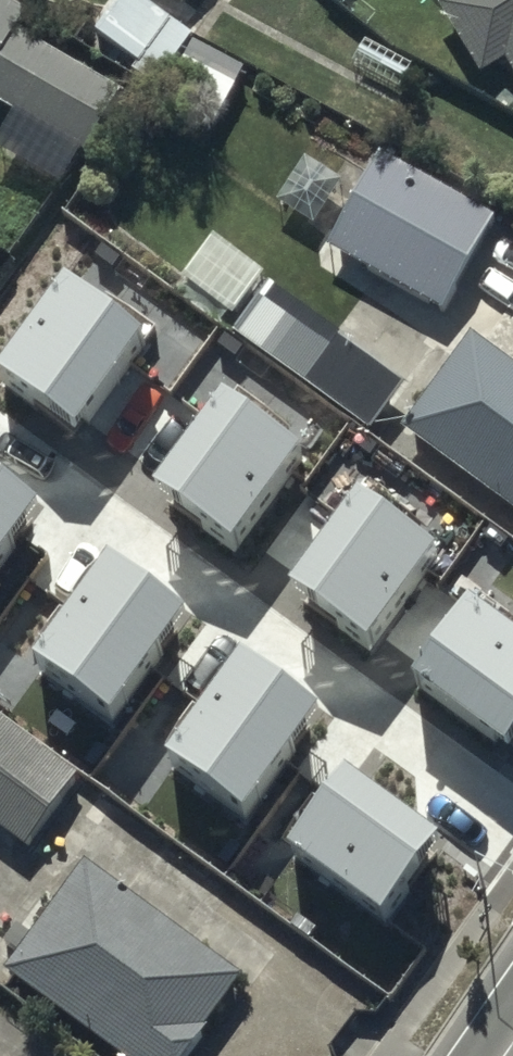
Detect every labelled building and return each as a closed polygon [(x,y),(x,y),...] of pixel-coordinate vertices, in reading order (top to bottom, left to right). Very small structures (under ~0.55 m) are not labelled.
[(151,0),(118,0),(89,42),(162,93),(202,35),(151,0)] [(201,0),(166,0),(189,17),(201,0)] [(441,16),(482,88),(507,75),(512,86),(512,0),(469,0),(441,16)] [(14,127),(0,151),(0,164),(69,204),(126,107),(22,47),(35,26),(0,7),(0,119),(14,127)] [(387,160),(330,259),(446,326),(503,227),(387,160)] [(75,429),(154,322),(79,267),(0,374),(0,375),(75,429)] [(406,451),(512,525),(512,374),(476,349),(406,451)] [(161,497),(236,552),(315,444),(240,390),(161,497)] [(42,504),(0,473),(0,562),(42,504)] [(295,594),(371,649),(449,541),(374,486),(295,594)] [(37,667),(112,721),(191,614),(116,559),(37,667)] [(418,687),(506,751),(512,741),(512,642),(473,612),(418,687)] [(169,765),(244,820),(323,712),(248,658),(169,765)] [(25,841),(80,767),(0,708),(0,822),(25,841)] [(355,783),(300,857),(387,921),(442,847),(355,783)] [(14,985),(111,1055),(206,1055),(251,994),(86,874),(64,904),(58,899),(17,954),(30,963),(14,985)]
